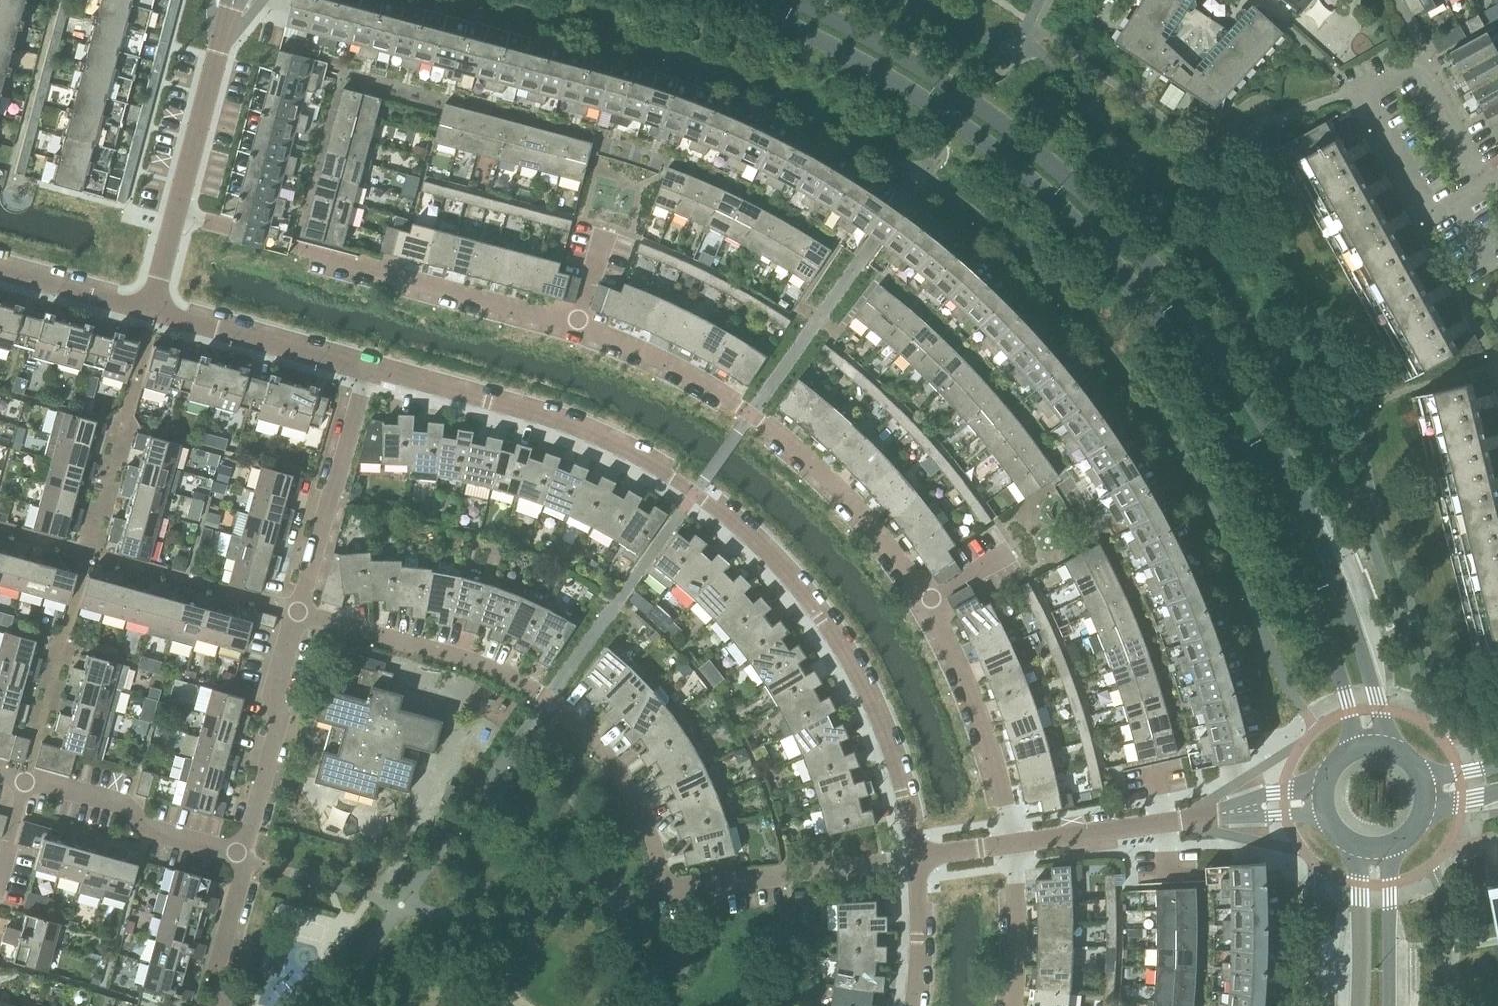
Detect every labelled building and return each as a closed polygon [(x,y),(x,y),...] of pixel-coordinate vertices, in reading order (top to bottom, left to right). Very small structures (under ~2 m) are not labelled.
[(11,47),(16,28),(20,29),(23,20),(19,19),(24,0),(22,0),(0,0),(0,44),(11,47)] [(59,10),(68,12),(71,0),(62,0),(59,10)] [(88,43),(139,56),(151,10),(115,0),(100,0),(96,15),(92,14),(89,23),(93,24),(88,43)] [(151,10),(154,0),(115,0),(151,10)] [(166,17),(175,19),(180,0),(170,0),(166,17)] [(916,273),(919,269),(926,275),(927,276),(921,284),(923,284),(913,296),(922,303),(935,314),(953,331),(970,348),(983,335),(978,329),(982,326),(989,332),(990,333),(983,340),(984,341),(974,351),(993,372),(1009,390),(1025,409),(1039,397),(1035,391),(1039,388),(1044,395),(1045,396),(1038,402),(1039,403),(1028,412),(1045,435),(1059,455),(1073,475),(1088,465),(1084,458),(1089,455),(1094,462),(1095,464),(1087,470),(1088,471),(1076,479),(1091,502),(1103,524),(1114,545),(1131,536),(1128,529),(1132,527),(1136,535),(1137,537),(1129,541),(1129,542),(1117,549),(1129,574),(1140,597),(1149,619),(1166,612),(1164,605),(1168,603),(1172,612),(1173,613),(1164,617),(1164,618),(1151,623),(1161,650),(1169,673),(1176,696),(1194,691),(1192,684),(1197,682),(1199,691),(1200,692),(1191,695),(1191,697),(1177,701),(1185,728),(1190,752),(1189,752),(1193,768),(1235,760),(1252,757),(1253,756),(1252,755),(1248,737),(1243,712),(1238,694),(1237,690),(1231,672),(1225,652),(1217,629),(1210,611),(1202,590),(1194,570),(1183,548),(1175,531),(1164,510),(1152,488),(1142,471),(1132,455),(1119,435),(1107,418),(1093,399),(1081,383),(1065,364),(1053,349),(1037,331),(1021,314),(1006,299),(992,286),(974,269),(960,256),(941,241),(923,226),(906,214),(899,208),(889,201),(873,190),(853,178),(832,165),(816,155),(794,144),(775,134),(758,126),(735,116),(718,109),(696,100),(677,93),(653,85),(631,78),(589,67),(571,62),(547,56),(510,46),(421,22),(338,0),(337,0),(295,0),(294,1),(232,233),(231,238),(266,247),(290,253),(291,248),(308,182),(290,177),(288,185),(283,183),(285,174),(286,172),(295,174),(295,173),(310,177),(313,165),(335,81),(336,78),(322,74),(322,73),(313,70),(314,64),(317,54),(321,55),(320,57),(329,60),(395,78),(400,59),(392,57),(394,52),(404,55),(405,55),(403,64),(404,65),(400,79),(412,82),(479,100),(484,82),(477,80),(478,74),(488,77),(489,77),(487,87),(488,87),(484,101),(488,102),(563,122),(568,104),(560,102),(561,97),(571,99),(573,100),(570,109),(571,109),(568,123),(621,138),(643,145),(649,127),(642,125),(644,120),(652,123),(654,123),(651,132),(653,133),(648,147),(659,151),(675,156),(697,165),(711,171),(719,175),(727,157),(720,154),(722,150),(731,153),(732,154),(729,163),(730,163),(724,177),(735,182),(749,189),(772,200),(786,208),(793,212),(802,195),(795,191),(798,187),(806,191),(807,192),(803,201),(804,201),(797,214),(807,220),(838,240),(855,252),(869,231),(878,237),(885,242),(870,263),(887,275),(903,287),(910,292),(922,278),(916,273)] [(1193,0),(1143,0),(1116,42),(1216,108),(1285,32),(1254,3),(1230,29),(1191,3),(1193,0)] [(1302,12),(1307,6),(1308,6),(1314,0),(1287,0),(1302,12)] [(1414,14),(1426,8),(1427,10),(1445,0),(1406,0),(1414,14)] [(1485,10),(1492,22),(1497,18),(1497,3),(1485,10)] [(68,12),(59,10),(54,27),(63,30),(68,12)] [(1486,25),(1479,14),(1466,21),(1473,32),(1486,25)] [(175,19),(166,17),(160,37),(169,40),(175,19)] [(1461,24),(1441,35),(1433,40),(1439,51),(1467,35),(1461,24)] [(1454,75),(1497,50),(1497,49),(1488,31),(1451,51),(1457,62),(1449,67),(1454,75)] [(51,39),(46,56),(56,59),(60,41),(51,39)] [(81,70),(76,89),(126,102),(139,56),(88,43),(83,61),(80,60),(77,69),(81,70)] [(159,43),(154,60),(163,63),(168,45),(159,43)] [(4,75),(8,76),(10,66),(6,65),(11,47),(0,44),(0,89),(4,75)] [(1472,89),(1497,75),(1497,50),(1454,75),(1459,84),(1467,79),(1472,89)] [(56,59),(46,56),(42,74),(51,76),(56,59)] [(163,63),(154,60),(150,78),(159,80),(163,63)] [(1149,65),(1143,75),(1147,77),(1153,67),(1149,65)] [(1484,109),(1497,101),(1497,75),(1472,89),(1484,109)] [(148,83),(143,104),(152,106),(157,86),(148,83)] [(1172,83),(1161,100),(1175,109),(1186,92),(1172,83)] [(39,85),(34,103),(43,105),(48,88),(39,85)] [(345,87),(339,109),(383,121),(385,117),(379,115),(384,98),(345,87)] [(69,117),(64,135),(114,149),(126,102),(76,89),(71,108),(67,106),(65,116),(69,117)] [(1484,109),(1494,128),(1497,126),(1497,101),(1484,109)] [(441,142),(458,147),(468,108),(447,102),(434,147),(439,148),(441,142)] [(43,105),(34,103),(29,120),(39,122),(43,105)] [(152,106),(143,104),(137,124),(146,127),(152,106)] [(468,108),(458,147),(474,151),(479,153),(489,113),(468,108)] [(339,109),(333,130),(372,140),(377,124),(382,125),(383,121),(339,109)] [(1279,147),(1287,160),(1357,121),(1355,117),(1348,115),(1345,110),(1279,147)] [(489,113),(479,153),(483,154),(499,158),(510,119),(489,113)] [(510,119),(499,158),(516,162),(520,164),(531,125),(510,119)] [(1287,160),(1310,203),(1381,164),(1375,153),(1366,149),(1363,145),(1365,135),(1357,121),(1287,160)] [(531,125),(520,164),(525,165),(541,169),(552,130),(531,125)] [(136,130),(130,150),(139,153),(145,132),(136,130)] [(333,130),(327,151),(372,163),(374,158),(368,157),(372,140),(333,130)] [(552,130),(541,169),(558,174),(562,175),(573,136),(552,130)] [(26,132),(22,149),(31,151),(35,134),(26,132)] [(114,149),(64,135),(59,154),(55,153),(52,162),(56,163),(51,183),(101,196),(114,149)] [(573,136),(562,175),(567,176),(584,181),(590,160),(591,155),(592,152),(594,144),(595,142),(573,136)] [(417,145),(415,152),(427,155),(429,148),(417,145)] [(31,151),(22,149),(17,166),(26,169),(31,151)] [(139,153),(130,150),(125,171),(134,173),(139,153)] [(327,151),(322,172),(361,182),(365,166),(371,167),(372,163),(327,151)] [(1310,203),(1329,236),(1400,197),(1395,188),(1385,185),(1383,180),(1385,171),(1381,164),(1310,203)] [(668,215),(672,216),(689,173),(670,166),(655,203),(670,209),(668,215)] [(322,172),(316,193),(361,205),(362,200),(357,199),(361,182),(322,172)] [(416,197),(421,177),(408,173),(403,193),(416,197)] [(678,212),(692,218),(708,181),(689,173),(672,216),(676,218),(678,212)] [(106,187),(118,190),(121,179),(109,176),(106,187)] [(117,200),(126,202),(132,178),(123,176),(117,200)] [(423,190),(445,196),(448,186),(426,180),(423,190)] [(703,230),(707,231),(726,189),(708,181),(692,218),(705,224),(703,230)] [(445,196),(466,202),(469,191),(448,186),(445,196)] [(713,228),(727,234),(745,198),(726,189),(707,231),(711,233),(713,228)] [(466,202),(487,207),(489,197),(469,191),(466,202)] [(316,193),(311,213),(350,224),(354,207),(360,209),(361,205),(316,193)] [(487,207),(508,213),(510,203),(489,197),(487,207)] [(1329,236),(1350,274),(1421,235),(1415,224),(1405,220),(1403,216),(1405,206),(1400,197),(1329,236)] [(745,198),(727,234),(740,241),(744,243),(763,207),(745,198)] [(508,213),(528,218),(531,208),(510,203),(508,213)] [(763,207),(744,243),(748,245),(761,252),(781,217),(763,207)] [(528,218),(549,224),(552,214),(531,208),(528,218)] [(350,224),(311,213),(305,235),(350,247),(351,242),(345,241),(350,224)] [(552,214),(549,224),(571,230),(574,219),(552,214)] [(770,265),(774,267),(798,227),(781,217),(761,252),(774,260),(770,265)] [(394,254),(427,262),(436,228),(415,222),(412,231),(401,228),(394,254)] [(383,251),(394,254),(401,228),(390,225),(383,251)] [(781,264),(794,272),(815,237),(798,227),(774,267),(778,269),(781,264)] [(427,262),(448,268),(457,233),(436,228),(427,262)] [(448,268),(469,273),(478,239),(457,233),(448,268)] [(1350,274),(1369,308),(1439,269),(1434,260),(1430,258),(1425,256),(1423,252),(1424,242),(1421,235),(1350,274)] [(815,237),(794,272),(806,280),(803,284),(808,288),(833,249),(815,237)] [(469,273),(490,279),(499,244),(478,239),(469,273)] [(638,251),(660,260),(664,250),(641,241),(638,251)] [(490,279),(511,284),(520,250),(499,244),(490,279)] [(511,284),(532,290),(541,256),(520,250),(511,284)] [(660,260),(682,269),(687,260),(664,250),(660,260)] [(532,290),(564,299),(571,273),(560,271),(563,261),(541,256),(532,290)] [(682,269),(704,280),(708,270),(687,260),(682,269)] [(1369,308),(1389,343),(1459,304),(1454,295),(1447,293),(1446,294),(1441,285),(1442,285),(1444,278),(1439,269),(1369,308)] [(704,280),(725,290),(730,281),(708,270),(704,280)] [(571,273),(564,299),(576,302),(582,276),(571,273)] [(725,290),(746,302),(751,293),(730,281),(725,290)] [(615,316),(635,324),(648,290),(626,282),(623,291),(612,287),(603,312),(615,316)] [(592,308),(603,312),(612,287),(601,283),(592,308)] [(855,315),(859,317),(871,327),(897,296),(880,283),(855,315)] [(635,324),(655,332),(669,299),(648,290),(635,324)] [(746,302),(766,314),(772,305),(751,293),(746,302)] [(879,341),(882,344),(912,309),(897,296),(871,327),(883,337),(879,341)] [(655,332),(674,341),(690,309),(669,299),(655,332)] [(24,347),(32,316),(21,313),(22,310),(22,308),(21,305),(17,304),(14,306),(13,308),(0,304),(0,347),(11,351),(13,344),(24,347)] [(1459,304),(1389,343),(1409,380),(1460,351),(1477,342),(1475,337),(1477,336),(1474,331),(1467,329),(1466,329),(1461,321),(1462,320),(1464,313),(1459,304)] [(772,305),(766,314),(787,328),(793,320),(772,305)] [(674,341),(693,351),(710,320),(690,309),(674,341)] [(889,342),(900,352),(927,322),(912,309),(882,344),(886,347),(889,342)] [(32,356),(56,363),(68,322),(52,318),(53,316),(51,313),(47,312),(44,314),(44,316),(43,316),(42,319),(32,316),(24,347),(34,350),(32,356)] [(693,351),(712,362),(730,331),(710,320),(693,351)] [(83,363),(93,366),(102,335),(91,332),(92,329),(91,329),(92,327),(90,324),(87,323),(83,325),(83,327),(68,322),(56,363),(81,370),(83,363)] [(907,366),(910,369),(942,336),(927,322),(900,352),(911,362),(907,366)] [(102,335),(93,366),(104,369),(102,375),(127,382),(138,342),(122,337),(123,335),(121,333),(117,331),(114,333),(114,335),(113,335),(112,338),(102,335)] [(712,362),(731,373),(749,342),(730,331),(712,362)] [(918,368),(928,379),(957,350),(942,336),(910,369),(914,373),(918,368)] [(749,342),(731,373),(750,385),(769,355),(749,342)] [(820,351),(840,366),(846,358),(829,345),(826,343),(820,351)] [(169,386),(179,389),(188,358),(177,356),(178,353),(177,353),(178,350),(176,348),(172,347),(169,348),(169,350),(153,346),(142,386),(167,393),(169,386)] [(957,350),(928,379),(939,389),(942,392),(971,364),(957,350)] [(188,399),(212,406),(223,365),(208,361),(208,359),(207,356),(203,355),(200,357),(200,359),(199,359),(198,361),(188,358),(179,389),(190,392),(188,399)] [(840,366),(858,382),(865,374),(846,358),(840,366)] [(971,364),(942,392),(945,396),(955,406),(985,379),(971,364)] [(238,406),(249,409),(257,378),(247,375),(248,372),(247,372),(247,370),(246,367),(242,366),(239,367),(239,369),(223,365),(212,406),(236,412),(238,406)] [(258,418),(282,425),(293,384),(278,380),(278,378),(277,375),(273,374),(270,376),(269,378),(268,380),(257,378),(249,409),(259,411),(258,418)] [(858,382),(876,398),(883,390),(865,374),(858,382)] [(779,406),(796,420),(819,392),(800,377),(779,406)] [(1425,436),(1497,418),(1497,405),(1493,403),(1490,394),(1491,394),(1496,387),(1495,381),(1492,382),(1491,377),(1472,381),(1472,382),(1415,396),(1425,436)] [(985,379),(955,406),(965,417),(968,421),(998,394),(985,379)] [(293,384),(282,425),(306,432),(308,425),(319,428),(327,397),(316,394),(317,391),(317,389),(316,386),(312,385),(309,386),(308,389),(293,384)] [(88,386),(86,394),(93,396),(96,388),(88,386)] [(876,398),(893,414),(901,407),(883,390),(876,398)] [(796,420),(813,434),(836,407),(819,392),(796,420)] [(998,394),(968,421),(971,424),(980,435),(1011,409),(998,394)] [(813,434),(829,448),(853,422),(836,407),(813,434)] [(893,414),(910,431),(917,424),(901,407),(893,414)] [(57,409),(51,433),(89,444),(93,430),(105,433),(107,423),(57,409)] [(1011,409),(980,435),(989,446),(992,450),(1024,425),(1011,409)] [(372,417),(360,462),(385,463),(413,464),(415,434),(415,429),(416,414),(401,413),(400,423),(386,423),(386,421),(385,421),(372,417)] [(1434,476),(1497,460),(1497,418),(1425,436),(1434,476)] [(439,480),(439,475),(443,440),(444,440),(445,436),(446,422),(430,420),(430,431),(415,429),(415,434),(413,464),(412,477),(439,480)] [(829,448),(845,463),(870,438),(853,422),(829,448)] [(910,431),(926,449),(933,442),(917,424),(910,431)] [(1024,425),(992,450),(995,454),(1004,465),(1036,441),(1024,425)] [(18,426),(16,434),(21,435),(25,433),(26,428),(18,426)] [(443,440),(439,475),(465,479),(465,481),(466,481),(472,446),(473,446),(474,442),(476,430),(460,428),(458,438),(445,436),(444,440),(443,440)] [(145,451),(143,459),(174,467),(180,443),(138,432),(134,447),(145,451)] [(44,457),(52,459),(94,470),(97,462),(85,458),(89,444),(51,433),(44,457)] [(468,481),(465,494),(489,499),(492,487),(493,487),(501,452),(502,452),(503,448),(505,438),(489,435),(487,445),(474,442),(473,446),(472,446),(466,481),(468,481)] [(845,463),(860,479),(886,454),(870,438),(845,463)] [(1036,441),(1004,465),(1013,477),(1015,481),(1048,457),(1036,441)] [(513,499),(517,500),(529,460),(530,460),(531,456),(534,446),(519,442),(516,452),(503,448),(502,452),(501,452),(493,487),(515,493),(513,499)] [(926,449),(941,467),(949,460),(933,442),(926,449)] [(542,510),(544,503),(557,470),(558,470),(559,466),(563,456),(548,451),(544,461),(531,456),(530,460),(529,460),(517,500),(520,501),(522,495),(529,498),(527,505),(542,510)] [(210,452),(207,464),(217,467),(221,454),(210,452)] [(860,479),(874,495),(901,471),(886,454),(860,479)] [(1048,457),(1015,481),(1018,484),(1027,497),(1040,488),(1052,480),(1058,476),(1060,475),(1048,457)] [(52,459),(46,482),(76,490),(80,476),(92,479),(94,470),(52,459)] [(129,464),(125,479),(167,490),(175,493),(181,469),(174,467),(143,459),(141,467),(129,464)] [(941,467),(956,486),(964,479),(949,460),(941,467)] [(1444,515),(1497,502),(1497,460),(1434,476),(1444,515)] [(564,518),(567,519),(584,481),(585,481),(587,477),(591,468),(576,462),(572,471),(559,466),(558,470),(557,470),(544,503),(566,512),(564,518)] [(221,464),(217,479),(229,482),(233,468),(221,464)] [(261,466),(254,489),(285,498),(288,488),(300,491),(303,477),(261,466)] [(874,495),(888,511),(916,488),(901,471),(874,495)] [(573,515),(594,525),(611,494),(613,490),(618,481),(604,474),(599,483),(587,477),(585,481),(584,481),(567,519),(571,521),(573,515)] [(132,497),(130,505),(161,513),(167,490),(125,479),(121,494),(132,497)] [(956,486),(970,505),(979,499),(964,479),(956,486)] [(215,481),(213,490),(225,494),(228,484),(215,481)] [(46,482),(39,505),(82,517),(84,508),(72,505),(76,490),(46,482)] [(351,498),(359,500),(363,486),(354,483),(351,498)] [(612,542),(615,544),(636,508),(637,508),(639,505),(644,496),(631,488),(626,497),(613,490),(611,494),(594,525),(615,537),(612,542)] [(916,488),(888,511),(902,528),(930,506),(916,488)] [(254,489),(248,513),(290,524),(294,510),(283,507),(285,498),(254,489)] [(194,491),(193,497),(204,500),(206,494),(194,491)] [(190,505),(187,517),(199,521),(205,501),(192,498),(190,505)] [(979,499),(970,505),(985,525),(993,519),(979,499)] [(902,528),(915,545),(944,524),(936,514),(943,509),(937,501),(930,506),(902,528)] [(1454,555),(1497,544),(1497,502),(1444,515),(1454,555)] [(0,504),(0,519),(4,520),(8,505),(1,503),(0,504)] [(636,508),(615,544),(618,546),(621,541),(629,546),(627,550),(627,555),(637,561),(652,538),(670,513),(670,512),(657,504),(651,512),(639,505),(637,508),(636,508)] [(82,517),(39,505),(33,529),(63,537),(66,528),(78,532),(82,517)] [(115,516),(112,525),(154,537),(161,513),(130,505),(126,519),(115,516)] [(208,512),(205,524),(218,528),(221,515),(208,512)] [(290,524),(248,513),(242,536),(272,544),(275,535),(286,539),(290,524)] [(927,563),(934,573),(956,559),(949,549),(957,544),(944,524),(915,545),(927,563)] [(154,537),(112,525),(108,540),(120,543),(117,552),(148,561),(154,537)] [(199,545),(207,548),(212,529),(204,527),(199,545)] [(670,588),(676,580),(699,553),(700,553),(703,550),(709,542),(697,533),(690,540),(679,531),(655,563),(649,571),(670,588)] [(282,556),(270,553),(272,544),(242,536),(231,533),(225,556),(235,559),(278,570),(282,556)] [(9,541),(1,539),(0,541),(0,575),(9,541)] [(21,590),(29,559),(15,555),(18,544),(9,541),(0,575),(0,584),(21,590)] [(1067,578),(1069,582),(1111,561),(1101,542),(1065,561),(1072,575),(1067,578)] [(375,600),(375,599),(374,594),(372,559),(373,559),(373,553),(373,550),(372,550),(372,544),(367,545),(367,551),(341,553),(335,551),(322,600),(343,606),(347,593),(360,592),(361,602),(375,600)] [(1463,595),(1497,586),(1497,544),(1454,555),(1463,595)] [(21,590),(44,596),(55,554),(41,550),(37,561),(29,559),(21,590)] [(676,580),(697,599),(721,573),(722,573),(725,570),(732,563),(720,552),(713,560),(703,550),(700,553),(699,553),(676,580)] [(402,609),(402,604),(402,600),(401,600),(403,564),(404,565),(404,559),(377,559),(377,553),(373,553),(373,559),(372,559),(374,594),(375,599),(388,599),(387,609),(402,609)] [(55,554),(44,596),(68,603),(76,572),(61,568),(64,556),(55,554)] [(186,571),(189,559),(176,555),(173,567),(186,571)] [(588,567),(597,572),(602,563),(593,558),(588,567)] [(278,570),(235,559),(229,583),(259,591),(264,576),(275,579),(278,570)] [(956,559),(934,573),(940,583),(962,569),(956,559)] [(428,617),(429,610),(429,606),(429,605),(434,570),(435,568),(434,567),(435,561),(430,561),(430,567),(404,565),(403,564),(401,600),(402,600),(402,604),(415,606),(414,616),(428,617)] [(454,625),(456,615),(457,611),(456,611),(464,576),(438,571),(439,562),(435,561),(434,567),(435,568),(434,570),(429,605),(429,606),(429,610),(441,612),(440,622),(454,625)] [(1077,583),(1083,596),(1120,579),(1111,561),(1069,582),(1071,586),(1077,583)] [(80,606),(103,613),(115,570),(106,568),(103,580),(88,575),(80,606)] [(103,613),(127,619),(135,588),(121,584),(124,573),(115,570),(103,613)] [(709,619),(712,622),(742,594),(743,594),(746,591),(753,584),(742,573),(735,580),(725,570),(722,573),(721,573),(697,599),(713,615),(709,619)] [(479,632),(482,622),(484,618),(483,618),(496,578),(491,577),(489,583),(464,576),(456,611),(457,611),(456,615),(468,618),(466,628),(479,632)] [(504,641),(508,632),(510,628),(509,628),(523,595),(498,585),(500,579),(496,578),(483,618),(484,618),(482,622),(495,627),(491,636),(504,641)] [(1084,612),(1086,616),(1128,597),(1120,579),(1083,596),(1089,609),(1084,612)] [(1021,585),(1032,607),(1041,603),(1030,580),(1021,585)] [(147,633),(148,633),(161,583),(153,581),(150,592),(135,588),(127,619),(149,625),(147,633)] [(148,633),(171,639),(181,601),(167,597),(170,585),(161,583),(148,633)] [(949,598),(955,608),(978,595),(972,585),(949,598)] [(591,586),(586,594),(592,599),(598,590),(591,586)] [(1473,634),(1497,628),(1497,586),(1463,595),(1473,634)] [(718,621),(734,638),(761,616),(762,616),(765,613),(773,607),(762,595),(755,602),(746,591),(743,594),(742,594),(712,622),(714,625),(718,621)] [(194,646),(196,638),(208,596),(199,593),(196,605),(181,601),(171,639),(194,646)] [(528,653),(533,644),(535,640),(534,640),(553,603),(549,601),(547,606),(523,595),(509,628),(510,628),(508,632),(520,637),(515,647),(528,653)] [(961,619),(971,638),(1003,622),(992,601),(983,605),(978,595),(955,608),(961,619)] [(196,638),(219,644),(228,614),(213,610),(217,598),(208,596),(196,638)] [(1093,618),(1099,631),(1136,616),(1128,597),(1086,616),(1087,620),(1093,618)] [(648,613),(655,605),(645,598),(639,606),(648,613)] [(535,640),(533,644),(544,650),(539,659),(551,666),(578,624),(555,610),(558,605),(553,603),(534,640),(535,640)] [(1032,607),(1042,629),(1052,625),(1041,603),(1032,607)] [(228,614),(219,644),(243,651),(251,621),(274,628),(278,615),(239,604),(236,616),(228,614)] [(665,611),(656,620),(665,628),(674,620),(665,611)] [(744,661),(746,664),(780,639),(783,637),(792,631),(782,618),(774,624),(765,613),(762,616),(761,616),(734,638),(749,657),(744,661)] [(1099,647),(1100,651),(1144,634),(1136,616),(1099,631),(1104,645),(1099,647)] [(14,618),(11,626),(20,629),(23,621),(14,618)] [(682,629),(675,622),(667,630),(674,637),(682,629)] [(971,638),(980,657),(1013,642),(1003,622),(971,638)] [(37,624),(34,632),(44,635),(46,630),(43,626),(37,624)] [(1042,629),(1052,651),(1062,647),(1052,625),(1042,629)] [(1473,634),(1478,654),(1497,650),(1497,628),(1473,634)] [(664,636),(657,630),(651,637),(657,644),(664,636)] [(0,647),(0,655),(40,667),(42,658),(31,655),(35,640),(4,631),(0,647)] [(1107,653),(1112,667),(1151,653),(1144,634),(1100,651),(1102,655),(1107,653)] [(753,663),(766,682),(796,663),(797,664),(800,661),(809,656),(800,643),(791,648),(783,637),(780,639),(746,664),(748,666),(753,663)] [(980,657),(989,677),(1022,663),(1013,642),(980,657)] [(599,703),(606,696),(609,693),(608,692),(637,662),(634,659),(630,663),(609,646),(587,674),(584,677),(595,686),(588,694),(599,703)] [(1052,651),(1061,673),(1070,669),(1062,647),(1052,651)] [(1112,683),(1113,687),(1157,673),(1151,653),(1112,667),(1117,681),(1112,683)] [(73,666),(71,675),(121,689),(123,689),(130,665),(89,654),(85,670),(73,666)] [(0,655),(0,680),(22,686),(25,678),(36,681),(40,667),(0,655)] [(154,660),(151,671),(161,674),(164,662),(154,660)] [(687,661),(679,667),(686,676),(694,670),(687,661)] [(773,706),(775,709),(811,688),(812,689),(815,687),(824,682),(816,668),(807,673),(800,661),(797,664),(796,663),(766,682),(778,703),(773,706)] [(617,722),(625,716),(628,713),(628,712),(655,689),(636,670),(641,665),(637,662),(608,692),(609,693),(606,696),(615,705),(608,712),(617,722)] [(989,677),(997,698),(1030,685),(1022,663),(989,677)] [(332,723),(317,781),(377,797),(381,783),(410,791),(419,759),(404,755),(408,743),(437,751),(445,719),(402,707),(406,693),(381,686),(384,672),(363,667),(356,695),(327,687),(318,719),(332,723)] [(719,669),(710,677),(716,685),(726,677),(719,669)] [(1061,673),(1069,696),(1079,692),(1070,669),(1061,673)] [(1120,689),(1124,703),(1163,692),(1157,673),(1113,687),(1114,691),(1120,689)] [(80,687),(76,701),(115,712),(121,689),(71,675),(69,684),(80,687)] [(225,675),(223,684),(233,687),(235,678),(225,675)] [(27,713),(30,704),(18,701),(22,686),(0,680),(0,705),(27,713)] [(628,713),(625,716),(633,726),(625,732),(634,743),(642,737),(646,735),(645,734),(679,709),(676,705),(671,709),(667,704),(670,701),(670,695),(661,683),(655,689),(628,712),(628,713)] [(997,698),(1004,718),(1038,706),(1030,685),(997,698)] [(159,699),(161,690),(151,687),(148,696),(159,699)] [(786,734),(793,730),(825,714),(825,715),(829,713),(838,709),(831,694),(822,699),(815,687),(812,689),(811,688),(775,709),(777,712),(782,709),(786,716),(782,718),(780,721),(781,724),(786,734)] [(212,688),(206,712),(248,724),(250,715),(239,712),(243,696),(212,688)] [(1069,696),(1076,718),(1086,715),(1079,692),(1069,696)] [(1163,692),(1124,703),(1129,717),(1130,722),(1169,711),(1163,692)] [(140,719),(152,722),(159,699),(148,696),(147,696),(140,719)] [(61,713),(58,721),(108,735),(115,712),(76,701),(72,716),(61,713)] [(5,732),(9,733),(10,732),(14,718),(25,722),(27,713),(0,705),(0,731),(5,732)] [(1004,718),(1011,738),(1045,728),(1038,706),(1004,718)] [(649,765),(658,760),(661,758),(661,757),(691,738),(677,716),(682,713),(679,709),(645,734),(646,735),(642,737),(650,748),(641,754),(649,765)] [(1169,711),(1130,722),(1131,726),(1135,740),(1174,730),(1169,711)] [(206,712),(199,735),(230,744),(234,729),(246,732),(248,724),(206,712)] [(797,754),(799,757),(837,741),(838,742),(841,740),(851,736),(844,722),(835,726),(829,713),(825,715),(825,714),(793,730),(803,751),(797,754)] [(1076,718),(1083,741),(1093,738),(1086,715),(1076,718)] [(63,748),(65,749),(77,752),(102,759),(108,735),(58,721),(56,730),(67,733),(64,747),(63,748)] [(1011,738),(1017,759),(1051,750),(1045,728),(1011,738)] [(1174,730),(1135,740),(1138,754),(1139,760),(1179,751),(1174,730)] [(10,759),(17,734),(10,732),(9,733),(5,732),(0,750),(0,756),(10,759)] [(17,734),(10,759),(24,763),(31,738),(17,734)] [(230,744),(199,735),(193,758),(235,770),(239,755),(228,752),(230,744)] [(662,789),(671,784),(675,782),(675,781),(712,762),(710,758),(704,761),(691,738),(661,757),(661,758),(658,760),(664,771),(655,776),(662,789)] [(1083,741),(1089,764),(1099,762),(1093,738),(1083,741)] [(806,758),(814,780),(848,769),(852,768),(862,765),(856,750),(846,753),(841,740),(838,742),(837,741),(799,757),(800,761),(806,758)] [(36,766),(48,769),(54,745),(43,741),(36,766)] [(765,744),(754,749),(760,761),(771,756),(765,744)] [(48,769),(59,772),(65,749),(63,748),(64,747),(54,745),(48,769)] [(750,756),(745,747),(735,751),(739,758),(744,759),(750,756)] [(65,749),(59,772),(70,775),(77,752),(65,749)] [(1017,759),(1022,780),(1057,772),(1051,750),(1017,759)] [(185,756),(179,779),(217,790),(221,776),(233,779),(235,770),(193,758),(185,756)] [(296,760),(293,771),(304,774),(306,763),(296,760)] [(673,813),(683,809),(686,808),(686,807),(719,793),(709,769),(714,767),(712,762),(675,781),(675,782),(671,784),(677,796),(667,800),(673,813)] [(1099,762),(1089,764),(1094,788),(1104,786),(1099,762)] [(815,804),(816,808),(856,797),(857,797),(861,796),(870,793),(866,778),(856,781),(852,768),(848,769),(814,780),(821,803),(815,804)] [(155,773),(143,769),(136,793),(148,797),(155,773)] [(1057,772),(1022,780),(1027,802),(1042,799),(1045,810),(1075,805),(1072,792),(1062,794),(1057,772)] [(217,790),(179,779),(176,792),(183,794),(180,805),(222,817),(227,802),(215,798),(217,790)] [(682,838),(692,835),(696,834),(696,833),(736,821),(734,816),(728,818),(719,793),(686,807),(686,808),(683,809),(687,821),(677,825),(682,838)] [(856,797),(816,808),(817,812),(823,810),(829,833),(878,823),(874,807),(864,810),(861,796),(857,797),(856,797)] [(17,842),(29,846),(35,823),(23,819),(17,842)] [(696,834),(692,835),(695,848),(685,850),(689,864),(738,853),(731,827),(737,825),(736,821),(696,833),(696,834)] [(35,868),(59,875),(67,844),(59,842),(62,830),(35,823),(29,846),(40,849),(35,868)] [(59,875),(82,881),(93,839),(85,836),(81,848),(67,844),(59,875)] [(102,841),(93,839),(82,881),(79,892),(102,899),(105,887),(113,857),(99,853),(102,841)] [(113,857),(105,887),(105,896),(127,902),(140,852),(131,849),(128,861),(113,857)] [(1224,920),(1209,920),(1209,948),(1208,973),(1206,997),(1225,998),(1226,991),(1231,991),(1230,1000),(1230,1002),(1221,1001),(1221,1003),(1206,1001),(1206,1005),(1266,1005),(1267,992),(1269,969),(1269,949),(1270,930),(1269,907),(1269,886),(1267,861),(1251,862),(1206,866),(1207,880),(1207,883),(1208,883),(1209,915),(1228,915),(1228,907),(1233,907),(1233,917),(1234,919),(1224,919),(1224,920)] [(1037,879),(1038,901),(1074,900),(1073,877),(1083,876),(1082,863),(1052,866),(1053,877),(1037,879)] [(175,868),(168,892),(217,905),(219,898),(205,894),(210,878),(175,868)] [(1116,873),(1105,874),(1107,898),(1118,898),(1116,873)] [(1198,887),(1157,889),(1157,893),(1158,909),(1198,908),(1198,887)] [(796,903),(805,903),(805,891),(796,891),(796,903)] [(168,892),(162,915),(197,925),(201,909),(215,913),(217,905),(168,892)] [(41,895),(37,910),(48,913),(52,898),(41,895)] [(1107,898),(1108,922),(1118,922),(1118,898),(1107,898)] [(838,906),(839,929),(875,929),(875,930),(879,930),(889,930),(889,914),(878,914),(878,900),(878,899),(832,902),(832,906),(838,906)] [(1038,901),(1039,923),(1075,922),(1074,900),(1038,901)] [(1198,908),(1158,909),(1158,923),(1158,928),(1199,928),(1198,908)] [(7,926),(5,933),(54,947),(60,923),(26,913),(21,930),(7,926)] [(162,915),(156,938),(204,952),(206,944),(192,940),(197,925),(162,915)] [(135,922),(128,920),(126,930),(132,932),(135,922)] [(1039,923),(1039,944),(1075,945),(1075,922),(1039,923)] [(1108,922),(1108,946),(1118,946),(1118,922),(1108,922)] [(1142,928),(1129,928),(1129,936),(1143,936),(1142,928)] [(1158,932),(1158,947),(1198,948),(1199,928),(1158,928),(1158,932)] [(832,952),(832,956),(874,959),(878,960),(888,960),(889,944),(878,944),(879,930),(875,930),(875,929),(839,929),(838,952),(832,952)] [(54,947),(5,933),(3,941),(17,944),(12,961),(47,970),(54,947)] [(156,938),(149,962),(184,971),(188,955),(202,959),(204,952),(156,938)] [(1039,944),(1038,966),(1074,968),(1075,945),(1039,944)] [(1108,946),(1107,970),(1117,970),(1118,946),(1108,946)] [(1158,962),(1157,966),(1198,968),(1198,948),(1158,947),(1158,962)] [(838,960),(836,984),(871,988),(871,989),(875,989),(885,990),(887,975),(877,974),(878,960),(874,959),(832,956),(832,960),(838,960)] [(184,971),(149,962),(143,985),(177,995),(191,999),(194,990),(180,987),(184,971)] [(1038,966),(1036,987),(1072,990),(1074,968),(1038,966)] [(1157,971),(1156,985),(1197,988),(1198,968),(1157,966),(1157,971)] [(1107,970),(1105,993),(1115,994),(1117,970),(1107,970)] [(91,982),(99,985),(102,975),(94,972),(91,982)] [(832,1005),(883,1005),(873,1003),(875,989),(871,989),(871,988),(836,984),(832,1005)] [(1148,1004),(1173,1005),(1195,1005),(1197,988),(1156,985),(1155,1000),(1149,999),(1148,1004)] [(1072,990),(1036,987),(1034,1005),(1070,1005),(1072,990)] [(1105,993),(1103,1005),(1114,1005),(1115,994),(1105,993)]
